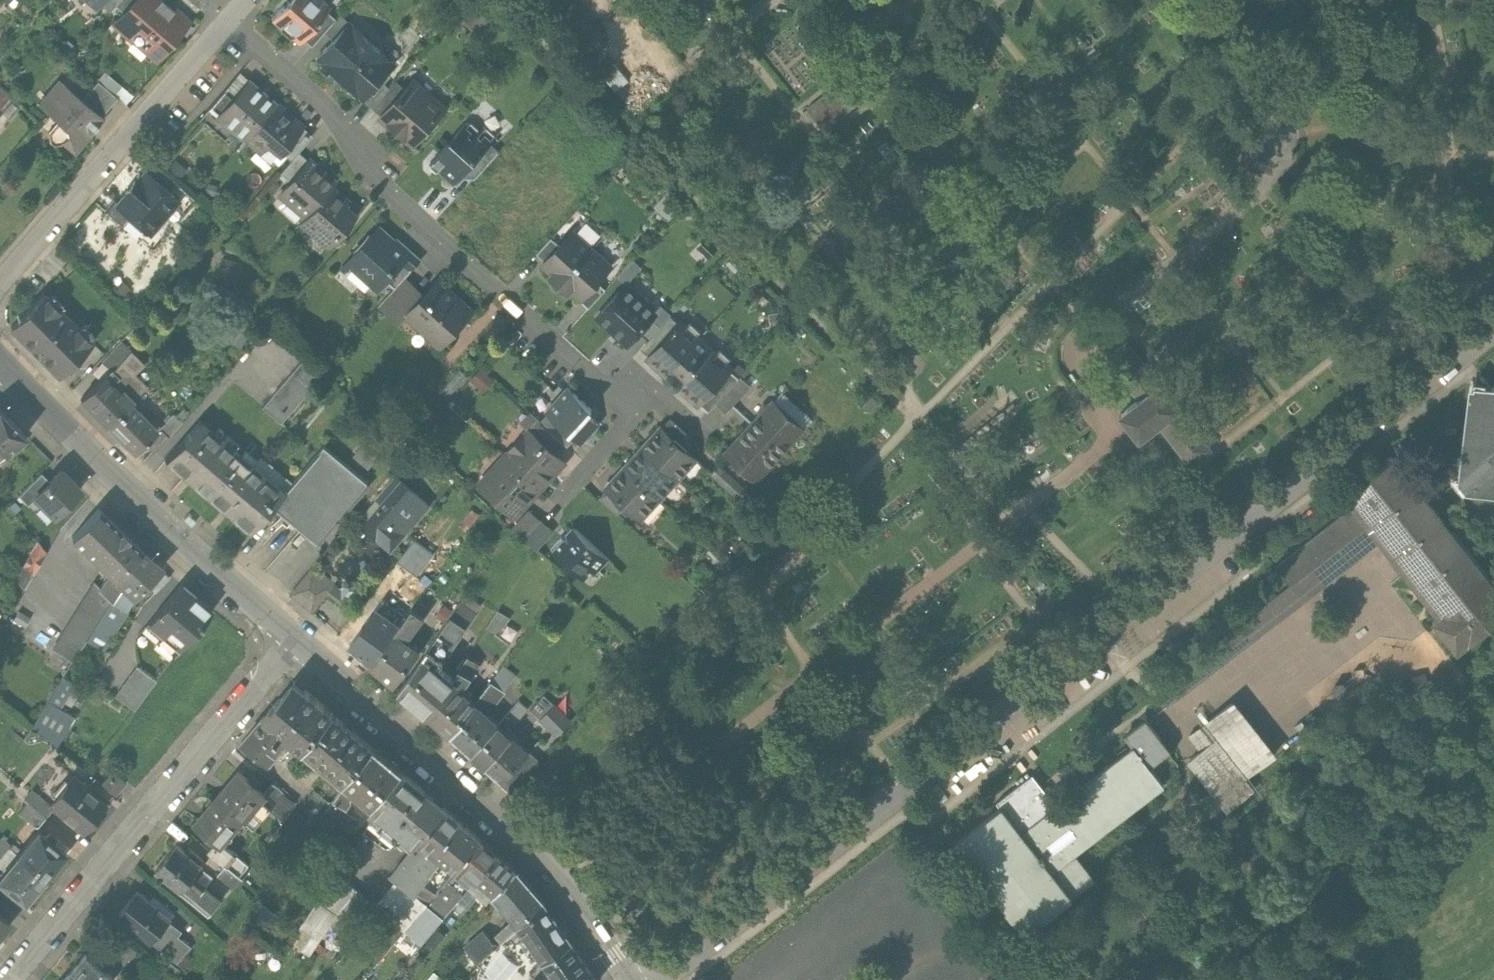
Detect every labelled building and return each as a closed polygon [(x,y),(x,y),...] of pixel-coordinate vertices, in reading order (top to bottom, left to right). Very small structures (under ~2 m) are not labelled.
[(96,8),(101,3),(103,0),(87,0),(96,8)] [(101,3),(109,11),(115,5),(119,0),(103,0),(101,3)] [(124,13),(135,0),(119,0),(115,5),(124,13)] [(155,59),(188,21),(176,11),(171,11),(166,7),(169,4),(164,0),(135,0),(124,13),(117,20),(131,31),(130,37),(155,59)] [(302,38),(326,11),(330,6),(323,0),(287,0),(271,19),(298,42),(302,38)] [(335,19),(326,11),(302,38),(311,46),(323,32),(335,19)] [(323,32),(332,40),(348,22),(339,14),(335,19),(323,32)] [(381,80),(395,64),(348,22),(332,40),(316,58),(349,86),(349,92),(355,97),(361,97),(363,99),(381,80)] [(629,80),(614,63),(602,73),(616,91),(629,80)] [(105,71),(97,81),(113,95),(121,85),(105,71)] [(105,118),(102,116),(82,98),(59,78),(37,103),(58,121),(48,132),(48,139),(53,143),(60,143),(62,141),(75,153),(105,118)] [(861,99),(845,78),(805,109),(821,130),(861,99)] [(414,79),(405,89),(381,115),(380,117),(413,145),(427,129),(431,129),(435,124),(435,120),(445,108),(414,79)] [(363,99),(373,108),(390,88),(381,80),(363,99)] [(117,98),(113,95),(97,81),(82,98),(102,116),(117,98)] [(245,140),(246,139),(276,104),(249,81),(232,99),(218,116),(245,140)] [(396,81),(390,88),(373,108),(381,115),(405,89),(396,81)] [(9,97),(0,90),(0,107),(9,97)] [(209,109),(218,116),(232,99),(223,92),(209,109)] [(1,113),(9,120),(19,109),(11,102),(1,113)] [(275,149),(282,149),(301,127),(276,104),(246,139),(259,151),(264,146),(270,145),(275,149)] [(467,122),(431,161),(432,167),(435,171),(441,171),(454,183),(466,170),(490,143),(495,138),(482,127),(477,132),(467,122)] [(312,136),(301,127),(282,149),(292,159),(298,152),(312,136)] [(499,151),(490,143),(466,170),(475,178),(499,151)] [(280,173),(290,182),(308,161),(298,152),(292,159),(280,173)] [(140,169),(146,174),(147,173),(168,192),(176,183),(149,159),(140,169)] [(334,183),(308,161),(290,182),(279,194),(306,217),(331,188),(334,183)] [(147,173),(146,174),(138,184),(135,182),(125,193),(128,196),(119,206),(118,207),(130,217),(148,233),(177,200),(168,192),(147,173)] [(346,201),(331,188),(306,217),(300,222),(327,245),(360,208),(349,198),(346,201)] [(118,207),(119,206),(113,200),(104,210),(122,226),(130,217),(118,207)] [(361,248),(342,269),(346,272),(352,266),(378,289),(386,280),(394,288),(403,279),(419,261),(380,226),(368,239),(366,239),(360,245),(361,248)] [(556,280),(560,284),(592,248),(573,231),(560,245),(546,261),(543,264),(558,278),(556,280)] [(697,246),(709,257),(719,246),(706,235),(697,246)] [(537,253),(546,261),(560,245),(552,237),(537,253)] [(611,265),(592,248),(560,284),(564,287),(566,285),(581,298),(596,281),(611,265)] [(242,261),(220,256),(216,273),(238,278),(242,261)] [(633,258),(616,276),(625,285),(627,283),(642,266),(633,258)] [(420,295),(403,279),(394,288),(378,306),(398,324),(407,315),(425,294),(420,295)] [(438,280),(425,294),(407,315),(437,343),(440,341),(445,341),(448,337),(448,332),(470,308),(438,280)] [(606,289),(596,281),(581,298),(580,299),(589,307),(606,289)] [(625,285),(596,316),(627,344),(640,330),(657,311),(655,309),(627,283),(625,285)] [(70,364),(92,343),(44,294),(22,316),(17,316),(17,320),(10,327),(59,376),(66,369),(70,369),(70,364)] [(662,302),(655,309),(657,311),(640,330),(649,338),(671,314),(673,312),(662,302)] [(681,323),(671,314),(649,338),(645,342),(655,351),(681,323)] [(729,367),(681,323),(655,351),(650,357),(668,374),(666,377),(666,382),(669,385),(673,387),(677,386),(680,384),(698,401),(703,395),(729,367)] [(247,334),(233,327),(226,341),(240,348),(247,334)] [(111,369),(112,370),(131,350),(120,341),(101,362),(110,370),(111,369)] [(1212,449),(1127,342),(1106,358),(1138,399),(1119,414),(1139,439),(1158,424),(1191,465),(1212,449)] [(108,425),(130,402),(147,386),(134,373),(144,363),(131,350),(112,370),(111,369),(110,370),(81,399),(108,425)] [(261,407),(280,423),(328,366),(310,350),(261,407)] [(494,379),(480,367),(470,378),(484,390),(494,379)] [(739,376),(729,367),(703,395),(714,404),(715,402),(739,376)] [(468,376),(458,368),(443,386),(453,394),(468,376)] [(739,375),(739,376),(715,402),(726,411),(750,385),(739,375)] [(581,442),(598,423),(587,413),(592,408),(567,386),(546,410),(549,412),(575,437),(581,442)] [(1474,389),(1473,392),(1468,392),(1457,485),(1465,496),(1493,499),(1493,392),(1474,389)] [(867,390),(857,401),(868,411),(878,400),(867,390)] [(725,453),(755,480),(811,419),(781,391),(769,404),(764,404),(759,409),(759,415),(725,453)] [(157,430),(130,402),(108,425),(134,453),(157,430)] [(2,449),(4,452),(26,435),(0,409),(0,450),(2,449)] [(519,421),(528,429),(551,449),(559,439),(540,421),(529,410),(519,421)] [(575,437),(549,412),(540,421),(559,439),(567,446),(575,437)] [(181,422),(172,414),(160,427),(160,430),(167,437),(181,422)] [(670,418),(662,427),(679,443),(687,434),(670,418)] [(199,419),(164,460),(250,533),(268,513),(272,507),(285,493),(284,492),(199,419)] [(652,438),(644,447),(678,478),(696,459),(679,443),(662,427),(661,426),(651,437),(652,438)] [(528,429),(505,455),(540,487),(564,461),(551,449),(528,429)] [(325,445),(284,492),(285,493),(272,507),(315,544),(368,482),(325,445)] [(659,499),(678,478),(644,447),(635,457),(634,456),(624,466),(625,468),(659,499)] [(516,514),(540,487),(505,455),(480,482),(516,514)] [(1277,566),(1292,585),(1156,690),(1169,707),(1381,543),(1439,617),(1433,621),(1458,653),(1493,625),(1493,584),(1394,456),(1344,495),(1353,507),(1277,566)] [(745,487),(719,463),(711,472),(738,496),(745,487)] [(641,518),(659,499),(625,468),(617,477),(616,476),(606,486),(607,488),(625,504),(641,518)] [(80,490),(60,470),(49,481),(34,495),(36,497),(54,515),(80,490)] [(28,505),(36,497),(34,495),(49,481),(41,472),(18,495),(28,505)] [(427,504),(401,481),(363,525),(376,537),(377,537),(391,549),(405,533),(403,532),(412,521),(413,520),(427,504)] [(617,513),(625,504),(607,488),(599,496),(617,513)] [(109,574),(114,578),(141,550),(98,508),(71,537),(109,574)] [(553,530),(530,510),(513,529),(535,549),(553,530)] [(561,535),(551,547),(569,563),(566,566),(575,574),(577,571),(583,576),(591,568),(594,571),(606,557),(574,527),(564,538),(561,535)] [(433,554),(414,540),(397,561),(417,576),(433,554)] [(37,542),(16,579),(25,589),(46,553),(37,542)] [(162,569),(141,550),(114,578),(134,597),(162,569)] [(313,567),(292,594),(312,610),(326,593),(334,585),(313,567)] [(109,574),(100,587),(99,589),(112,601),(88,638),(102,647),(134,597),(114,578),(109,574)] [(18,600),(25,589),(16,579),(7,586),(18,600)] [(357,579),(342,580),(342,586),(340,589),(334,585),(326,593),(342,607),(357,589),(357,579)] [(72,663),(88,638),(112,601),(99,589),(100,587),(94,583),(52,650),(72,663)] [(213,612),(181,585),(148,623),(180,650),(213,612)] [(465,593),(461,599),(438,633),(399,690),(427,714),(454,684),(456,682),(438,667),(481,604),(465,593)] [(432,629),(438,633),(461,599),(451,593),(445,602),(441,600),(431,614),(439,619),(432,629)] [(406,618),(381,600),(349,646),(367,661),(371,665),(406,618)] [(371,665),(394,686),(420,651),(406,641),(424,617),(412,609),(406,618),(371,665)] [(509,616),(498,609),(485,628),(494,633),(498,628),(501,630),(509,616)] [(29,616),(18,610),(12,620),(23,626),(29,616)] [(455,674),(456,682),(454,684),(461,691),(479,663),(467,656),(455,674)] [(503,666),(474,703),(477,705),(487,714),(516,676),(503,666)] [(134,711),(156,682),(137,668),(115,697),(134,711)] [(81,689),(63,677),(32,726),(57,746),(74,718),(58,708),(62,700),(71,706),(81,689)] [(461,691),(454,684),(427,714),(450,736),(477,705),(474,703),(461,691)] [(288,740),(302,752),(334,715),(305,691),(289,709),(278,700),(243,742),(268,764),(288,740)] [(544,695),(531,711),(540,719),(541,718),(556,734),(570,720),(544,695)] [(518,700),(498,724),(507,732),(528,708),(518,700)] [(1232,704),(1190,736),(1202,751),(1190,760),(1214,791),(1199,803),(1211,818),(1226,806),(1229,810),(1252,792),(1243,781),(1274,758),(1232,704)] [(487,714),(477,705),(450,736),(471,754),(498,724),(487,714)] [(374,750),(334,715),(302,752),(315,764),(320,758),(347,782),(374,750)] [(1125,736),(1134,747),(1150,768),(1171,751),(1146,720),(1125,736)] [(507,732),(498,724),(471,754),(512,791),(540,762),(529,752),(529,751),(507,732)] [(1163,785),(1150,768),(1134,747),(1057,807),(1044,790),(1033,776),(996,804),(1000,809),(954,845),(1025,936),(1072,899),(1072,898),(1094,881),(1073,855),(1163,785)] [(402,774),(374,750),(347,782),(334,798),(346,807),(349,804),(350,797),(354,793),(369,807),(367,809),(370,811),(402,774)] [(101,784),(114,795),(125,782),(112,770),(101,784)] [(238,774),(217,799),(242,821),(256,804),(259,806),(265,798),(265,797),(238,774)] [(370,811),(413,847),(444,809),(402,774),(370,811)] [(73,775),(50,802),(48,804),(54,809),(84,834),(107,806),(87,790),(88,788),(73,775)] [(265,797),(265,798),(259,806),(256,804),(242,821),(253,830),(271,809),(284,820),(296,805),(274,787),(265,797)] [(24,800),(28,803),(46,818),(54,809),(48,804),(50,802),(34,788),(24,800)] [(224,843),(242,821),(217,799),(195,824),(216,843),(224,843)] [(39,826),(46,818),(28,803),(19,812),(35,826),(39,826)] [(481,840),(444,809),(413,847),(390,876),(396,881),(415,895),(440,860),(455,872),(481,840)] [(13,845),(10,848),(46,879),(68,855),(40,831),(21,852),(13,845)] [(435,930),(451,911),(498,855),(481,840),(455,872),(405,933),(421,946),(423,943),(435,930)] [(251,865),(224,843),(216,843),(208,852),(226,866),(241,878),(251,865)] [(178,845),(157,870),(196,903),(205,893),(204,892),(192,882),(205,868),(201,865),(205,861),(189,847),(186,851),(178,845)] [(46,879),(10,848),(7,852),(15,859),(0,876),(0,881),(7,888),(4,891),(11,897),(14,893),(25,903),(46,879)] [(488,905),(494,897),(516,870),(498,855),(451,911),(461,921),(475,904),(470,899),(474,894),(488,905)] [(396,881),(376,907),(381,913),(380,914),(405,933),(455,872),(440,860),(415,895),(396,881)] [(244,881),(241,878),(226,866),(218,876),(236,891),(244,881)] [(512,920),(518,927),(545,904),(516,870),(494,897),(512,920)] [(309,956),(342,908),(361,925),(376,907),(338,872),(299,929),(311,936),(301,951),(309,956)] [(205,893),(196,903),(211,915),(222,902),(207,889),(204,892),(205,893)] [(174,919),(158,906),(161,903),(152,895),(149,899),(139,890),(118,915),(153,944),(171,923),(174,919)] [(275,914),(260,903),(250,917),(265,928),(275,914)] [(518,927),(544,964),(572,943),(545,904),(518,927)] [(9,920),(0,913),(0,931),(9,920)] [(495,935),(501,941),(518,927),(512,920),(495,935)] [(182,932),(171,923),(153,944),(178,966),(193,948),(178,936),(182,932)] [(533,977),(544,964),(518,927),(501,941),(496,945),(476,962),(482,969),(495,979),(530,979),(533,977)] [(435,930),(423,943),(433,951),(444,939),(435,930)] [(476,962),(496,945),(485,932),(465,948),(476,962)] [(572,943),(544,964),(555,979),(596,979),(572,943)] [(86,953),(64,979),(65,979),(113,979),(115,978),(107,971),(111,966),(100,957),(96,961),(86,953)] [(164,969),(175,977),(180,971),(169,962),(164,969)]
